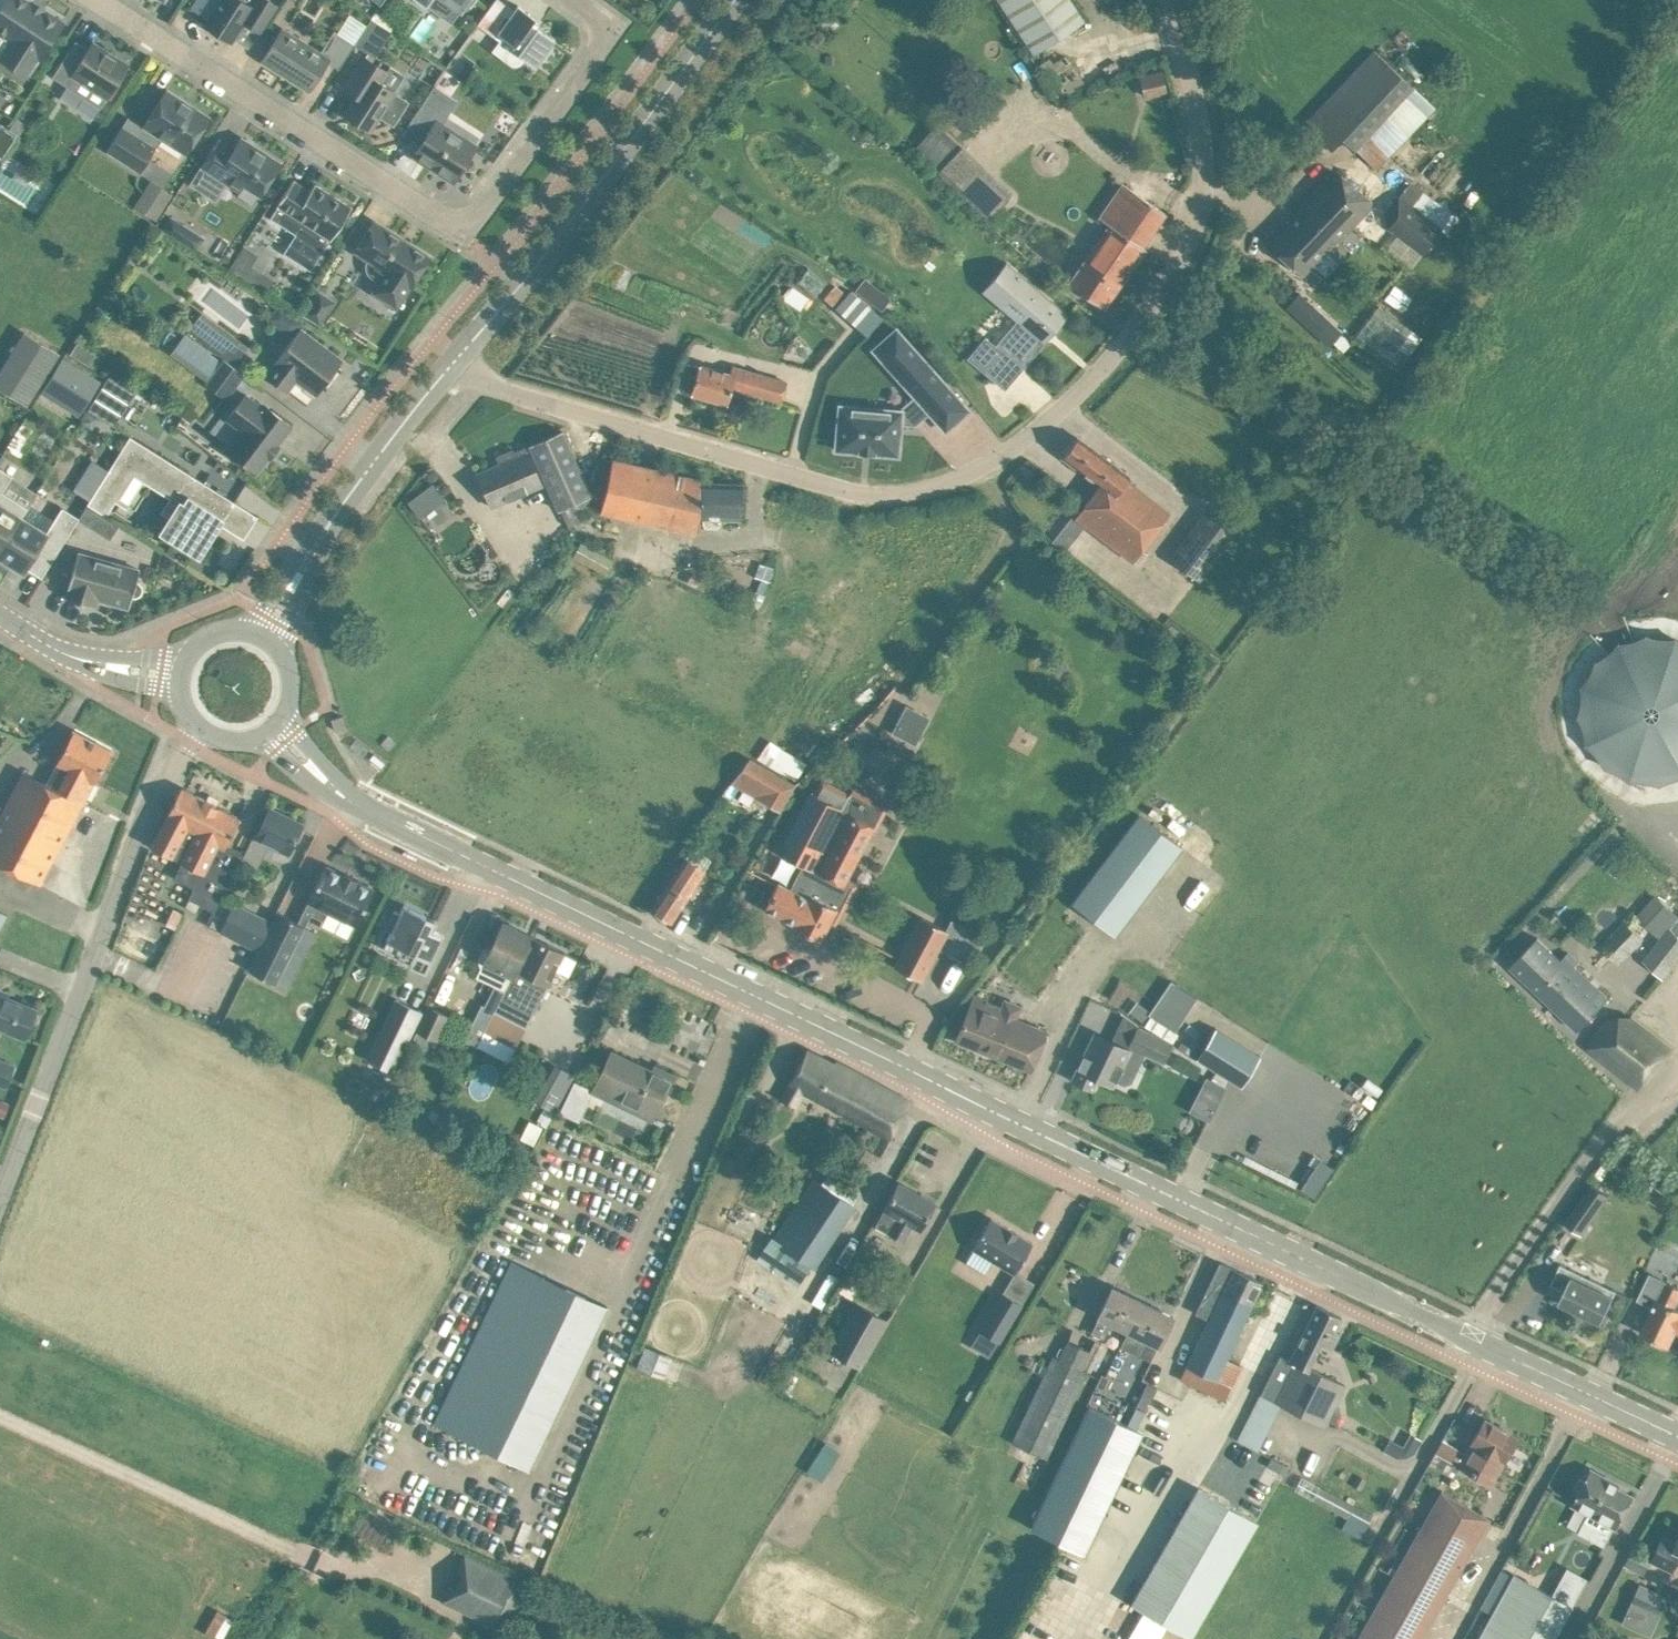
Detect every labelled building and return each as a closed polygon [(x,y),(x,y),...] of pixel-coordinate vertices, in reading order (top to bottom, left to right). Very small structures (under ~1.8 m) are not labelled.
[(42,9),(33,3),(33,2),(32,1),(32,2),(29,0),(0,0),(0,33),(11,40),(1,56),(28,74),(62,22),(44,10),(44,9),(43,8),(42,9)] [(242,0),(221,0),(205,24),(231,41),(244,21),(259,31),(276,5),(269,0),(256,0),(252,6),(242,0)] [(461,10),(467,1),(471,4),(469,6),(471,7),(476,0),(448,0),(461,10)] [(540,23),(534,19),(536,17),(518,4),(514,10),(501,0),(494,0),(476,25),(478,25),(494,36),(498,32),(514,44),(509,52),(508,55),(508,59),(511,62),(515,64),(519,63),(522,61),(524,57),(536,66),(541,58),(544,60),(552,49),(550,47),(555,40),(537,27),(540,23)] [(1071,0),(999,0),(1034,53),(1084,20),(1071,0)] [(376,10),(371,18),(392,31),(396,24),(376,10)] [(827,14),(821,23),(833,31),(839,23),(827,14)] [(375,57),(392,31),(371,18),(355,43),(354,44),(375,57)] [(339,68),(354,44),(355,43),(334,30),(320,51),(283,27),(262,60),(309,90),(327,61),(339,68)] [(69,50),(52,76),(67,86),(59,97),(94,119),(107,97),(128,64),(93,41),(82,59),(69,50)] [(1353,147),(1411,85),(1374,50),(1304,124),(1328,147),(1339,135),(1353,147)] [(350,80),(345,88),(357,95),(345,113),(370,129),(379,115),(393,124),(408,101),(393,92),(404,75),(390,66),(387,71),(365,57),(350,80)] [(1162,72),(1142,76),(1146,93),(1166,89),(1162,72)] [(454,136),(457,132),(443,123),(458,100),(434,85),(403,133),(420,144),(416,152),(434,164),(431,168),(453,182),(459,172),(464,171),(469,164),(468,159),(474,149),(454,136)] [(1412,85),(1386,113),(1405,131),(1431,104),(1412,85)] [(186,154),(210,116),(167,89),(137,135),(122,126),(107,150),(140,171),(162,138),(186,154)] [(15,118),(8,129),(18,136),(25,125),(15,118)] [(1009,197),(958,150),(933,127),(919,143),(944,165),(938,171),(990,219),(1009,197)] [(202,166),(191,183),(215,198),(226,182),(230,175),(260,195),(281,162),(242,137),(234,149),(219,139),(202,166)] [(1337,237),(1369,204),(1368,198),(1337,172),(1332,172),(1296,211),(1298,213),(1269,243),(1301,273),(1326,247),(1339,260),(1349,249),(1337,237)] [(331,240),(352,207),(315,183),(310,190),(294,179),(277,205),(278,206),(270,218),(296,234),(286,249),(312,265),(329,239),(331,240)] [(153,180),(136,206),(158,220),(174,193),(153,180)] [(1109,225),(1068,284),(1104,309),(1146,248),(1143,247),(1166,213),(1132,190),(1108,224),(1109,225)] [(1441,225),(1400,194),(1386,212),(1389,225),(1422,250),(1441,225)] [(178,238),(185,226),(170,216),(162,228),(178,238)] [(412,286),(430,257),(373,221),(355,250),(369,260),(368,264),(368,268),(370,272),(373,275),(381,280),(374,291),(397,306),(410,285),(412,286)] [(1006,262),(1005,263),(1007,264),(992,281),(1010,297),(1005,302),(1022,316),(1000,341),(1021,359),(1047,328),(1051,332),(1066,314),(1067,315),(1068,314),(1006,262)] [(808,269),(798,284),(817,297),(827,284),(808,269)] [(1394,284),(1384,298),(1402,311),(1412,297),(1394,284)] [(835,285),(824,298),(832,305),(843,292),(835,285)] [(803,308),(808,295),(789,288),(784,300),(803,308)] [(891,325),(879,315),(854,290),(838,306),(874,342),(891,325)] [(320,323),(334,301),(319,291),(305,314),(320,323)] [(281,303),(270,318),(294,337),(301,327),(305,321),(281,303)] [(1310,305),(1299,316),(1311,327),(1322,315),(1310,305)] [(1379,307),(1353,342),(1386,366),(1412,331),(1379,307)] [(1328,322),(1318,333),(1330,344),(1341,333),(1328,322)] [(315,394),(342,359),(301,327),(294,337),(274,362),(275,363),(265,375),(287,392),(296,380),(315,394)] [(58,348),(23,328),(0,367),(0,386),(26,402),(58,348)] [(986,338),(987,337),(985,336),(967,358),(968,359),(969,357),(984,370),(1000,351),(986,338)] [(239,338),(224,358),(236,367),(251,348),(239,338)] [(80,345),(73,356),(83,362),(90,351),(80,345)] [(64,354),(42,390),(49,395),(54,387),(84,406),(102,378),(64,354)] [(235,384),(244,373),(236,367),(224,358),(215,369),(235,384)] [(780,406),(787,382),(732,366),(730,373),(699,364),(699,365),(688,362),(682,384),(685,390),(691,392),(691,393),(727,403),(731,391),(780,406)] [(915,425),(930,412),(945,430),(968,409),(930,367),(908,387),(915,395),(900,407),(900,410),(840,405),(836,449),(898,454),(898,451),(900,423),(915,425)] [(109,375),(88,409),(114,425),(136,392),(109,375)] [(270,458),(279,445),(278,444),(292,425),(264,404),(263,407),(246,394),(227,419),(244,431),(229,450),(257,471),(268,457),(270,458)] [(90,410),(83,421),(94,428),(101,418),(90,410)] [(562,429),(529,444),(558,510),(566,529),(592,496),(562,429)] [(88,503),(106,515),(107,514),(103,512),(114,494),(118,497),(135,470),(184,501),(164,533),(160,531),(159,532),(200,558),(235,503),(257,517),(258,516),(130,436),(88,503)] [(1169,512),(1126,480),(1129,475),(1077,436),(1062,456),(1099,484),(1074,517),(1133,561),(1169,512)] [(492,506),(542,486),(525,446),(514,451),(513,448),(496,456),(499,463),(478,472),(492,506)] [(740,520),(742,483),(700,482),(700,479),(613,458),(600,511),(695,534),(699,518),(703,518),(703,523),(706,527),(717,527),(720,524),(720,519),(740,520)] [(21,516),(22,516),(28,507),(2,491),(12,475),(0,467),(0,550),(21,516)] [(433,483),(427,487),(435,498),(441,493),(433,483)] [(79,517),(77,520),(109,540),(120,523),(106,515),(88,503),(79,517)] [(1205,503),(1164,556),(1194,579),(1235,526),(1205,503)] [(22,516),(21,516),(0,550),(0,556),(1,560),(9,565),(13,564),(24,571),(26,567),(41,577),(77,520),(79,517),(62,507),(46,532),(22,516)] [(78,552),(65,597),(96,606),(98,598),(129,607),(132,596),(136,596),(139,595),(142,592),(143,589),(142,585),(140,582),(137,580),(140,569),(78,552)] [(759,563),(754,577),(759,578),(769,582),(774,569),(759,563)] [(1667,635),(1638,634),(1629,640),(1621,639),(1593,659),(1579,687),(1577,727),(1604,767),(1625,777),(1676,780),(1677,779),(1677,641),(1667,635)] [(928,717),(907,706),(894,732),(914,743),(928,717)] [(346,726),(342,715),(331,719),(335,730),(346,726)] [(84,802),(111,750),(74,730),(46,782),(23,770),(0,814),(0,863),(40,884),(84,802)] [(388,735),(381,743),(389,751),(396,743),(388,735)] [(749,758),(735,777),(764,793),(760,799),(780,811),(795,784),(749,758)] [(242,855),(225,846),(240,818),(182,787),(151,845),(172,857),(173,854),(182,859),(181,862),(182,863),(175,877),(195,887),(189,898),(215,910),(242,855)] [(810,868),(842,809),(811,793),(780,852),(802,864),(789,889),(777,882),(764,907),(796,924),(794,927),(795,928),(812,895),(809,894),(820,873),(810,868)] [(288,852),(302,823),(270,808),(257,835),(254,833),(240,862),(256,870),(270,843),(288,852)] [(844,884),(875,826),(842,809),(810,868),(820,873),(809,894),(812,895),(795,928),(819,941),(829,922),(834,925),(853,889),(844,884)] [(1139,813),(1071,902),(1114,934),(1182,846),(1139,813)] [(651,908),(650,909),(672,923),(672,921),(671,921),(688,896),(691,897),(698,887),(695,884),(705,869),(686,856),(651,908)] [(249,970),(277,983),(311,914),(322,919),(327,909),(356,924),(373,889),(355,880),(356,878),(345,872),(344,874),(326,866),(298,922),(278,912),(249,970)] [(1638,917),(1661,939),(1669,930),(1677,919),(1677,917),(1656,897),(1638,917)] [(444,933),(433,928),(437,920),(398,901),(377,945),(411,961),(409,964),(425,972),(444,933)] [(221,931),(257,949),(271,922),(235,904),(221,931)] [(1643,939),(1633,930),(1641,921),(1632,913),(1601,947),(1620,964),(1643,939)] [(922,916),(895,966),(921,980),(947,930),(922,916)] [(506,990),(533,936),(532,935),(532,934),(503,921),(491,946),(485,943),(478,959),(481,967),(497,974),(492,984),(504,990),(506,990)] [(1644,960),(1662,975),(1677,957),(1677,938),(1669,930),(1661,939),(1644,960)] [(542,996),(554,972),(563,976),(568,974),(576,959),(577,958),(533,936),(506,990),(504,990),(479,1041),(511,1057),(541,996),(542,996)] [(1607,998),(1573,965),(1576,962),(1567,952),(1559,960),(1535,937),(1509,964),(1577,1029),(1592,1013),(1607,998)] [(1174,983),(1168,991),(1191,1005),(1196,997),(1174,983)] [(36,1008),(0,994),(0,1027),(25,1037),(36,1008)] [(1030,1070),(1047,1030),(1015,1017),(1020,1006),(1005,999),(1002,1006),(974,995),(955,1040),(956,1041),(956,1040),(1030,1070)] [(367,1059),(392,1072),(422,1011),(396,998),(367,1059)] [(437,1039),(448,1015),(428,1006),(417,1030),(437,1039)] [(1149,1015),(1144,1024),(1172,1041),(1177,1033),(1149,1015)] [(1640,1087),(1670,1048),(1629,1016),(1609,1019),(1587,1046),(1640,1087)] [(1196,1058),(1241,1086),(1260,1056),(1215,1027),(1196,1058)] [(1163,1061),(1172,1043),(1140,1029),(1132,1046),(1163,1061)] [(417,1030),(408,1050),(424,1057),(432,1038),(417,1030)] [(1113,1084),(1130,1050),(1113,1042),(1093,1033),(1072,1078),(1092,1088),(1097,1077),(1113,1084)] [(910,1099),(873,1079),(835,1061),(834,1063),(807,1049),(797,1069),(782,1100),(795,1107),(802,1091),(846,1113),(844,1117),(890,1139),(899,1119),(910,1099)] [(652,1118),(672,1075),(654,1066),(651,1071),(611,1052),(593,1089),(574,1080),(560,1112),(579,1121),(593,1090),(608,1097),(610,1092),(638,1105),(640,1100),(655,1107),(650,1117),(652,1118)] [(14,1063),(0,1058),(0,1082),(6,1084),(14,1063)] [(554,1111),(574,1075),(555,1064),(535,1100),(554,1111)] [(1206,1077),(1188,1111),(1208,1121),(1225,1086),(1206,1077)] [(7,1119),(13,1104),(0,1099),(0,1116),(7,1119)] [(544,1106),(537,1121),(545,1124),(552,1111),(544,1106)] [(529,1119),(520,1137),(536,1145),(544,1127),(529,1119)] [(855,1207),(813,1178),(758,1257),(799,1286),(855,1207)] [(920,1228),(935,1202),(899,1182),(874,1225),(902,1240),(911,1224),(920,1228)] [(1592,1183),(1565,1222),(1582,1233),(1609,1195),(1592,1183)] [(1650,1184),(1641,1197),(1655,1207),(1664,1195),(1650,1184)] [(1031,1244),(989,1219),(971,1250),(1013,1275),(1031,1244)] [(529,1467),(606,1306),(606,1307),(607,1306),(511,1260),(511,1261),(512,1262),(435,1422),(434,1422),(434,1423),(529,1469),(530,1467),(529,1467)] [(1208,1320),(1187,1367),(1215,1380),(1209,1394),(1225,1402),(1241,1366),(1227,1360),(1239,1334),(1253,1302),(1262,1283),(1263,1282),(1220,1262),(1219,1264),(1211,1282),(1196,1314),(1208,1320)] [(1559,1301),(1601,1321),(1617,1290),(1561,1263),(1551,1284),(1564,1290),(1559,1301)] [(1637,1299),(1653,1306),(1641,1332),(1656,1339),(1656,1343),(1664,1347),(1667,1345),(1669,1345),(1676,1330),(1677,1331),(1677,1307),(1675,1306),(1677,1301),(1677,1286),(1668,1281),(1650,1272),(1637,1299)] [(1129,1331),(1143,1301),(1112,1286),(1097,1316),(1098,1317),(1091,1332),(1103,1338),(1111,1322),(1129,1331)] [(998,1343),(1021,1305),(1002,1294),(979,1332),(998,1343)] [(1158,1345),(1173,1315),(1143,1301),(1129,1331),(1145,1339),(1138,1355),(1150,1360),(1157,1345),(1158,1345)] [(1324,1424),(1334,1404),(1343,1384),(1308,1367),(1320,1342),(1332,1348),(1340,1332),(1335,1330),(1339,1321),(1341,1316),(1316,1304),(1315,1308),(1289,1359),(1280,1355),(1261,1394),(1281,1404),(1324,1424)] [(860,1366),(886,1319),(869,1310),(856,1332),(844,1326),(831,1350),(860,1366)] [(1053,1357),(1012,1444),(1046,1460),(1087,1373),(1081,1371),(1092,1346),(1070,1336),(1059,1360),(1053,1357)] [(664,1379),(672,1357),(644,1346),(636,1369),(664,1379)] [(1149,1383),(1137,1407),(1147,1411),(1159,1387),(1149,1383)] [(1138,1431),(1088,1407),(1028,1528),(1078,1553),(1138,1431)] [(1269,1426),(1250,1417),(1238,1441),(1256,1449),(1259,1450),(1271,1425),(1270,1425),(1269,1426)] [(1504,1460),(1517,1437),(1484,1418),(1471,1442),(1472,1442),(1459,1465),(1473,1473),(1490,1482),(1503,1460),(1504,1460)] [(1388,1438),(1382,1450),(1395,1457),(1401,1445),(1388,1438)] [(822,1441),(803,1470),(814,1477),(833,1449),(822,1441)] [(352,1463),(346,1475),(354,1479),(360,1467),(352,1463)] [(1631,1495),(1620,1489),(1606,1482),(1608,1478),(1590,1468),(1584,1479),(1578,1479),(1574,1488),(1577,1493),(1571,1504),(1600,1519),(1592,1533),(1606,1540),(1613,1526),(1614,1526),(1631,1495)] [(1357,1476),(1352,1486),(1362,1491),(1367,1481),(1357,1476)] [(1190,1637),(1257,1521),(1198,1487),(1131,1603),(1190,1637)] [(1365,1527),(1372,1514),(1321,1487),(1314,1499),(1365,1527)] [(1488,1517),(1443,1492),(1367,1626),(1360,1638),(1419,1638),(1488,1517)] [(1677,1558),(1677,1535),(1675,1543),(1661,1537),(1651,1559),(1671,1569),(1676,1557),(1677,1558)] [(445,1600),(504,1630),(526,1587),(467,1556),(460,1570),(464,1573),(457,1587),(453,1584),(445,1600)] [(1571,1605),(1513,1573),(1477,1638),(1552,1638),(1571,1605)] [(1640,1585),(1632,1601),(1648,1609),(1656,1592),(1640,1585)] [(218,1611),(205,1633),(215,1638),(227,1616),(218,1611)] [(1107,1638),(1175,1638),(1122,1611),(1107,1638)] [(1594,1620),(1587,1632),(1594,1636),(1601,1624),(1594,1620)]
